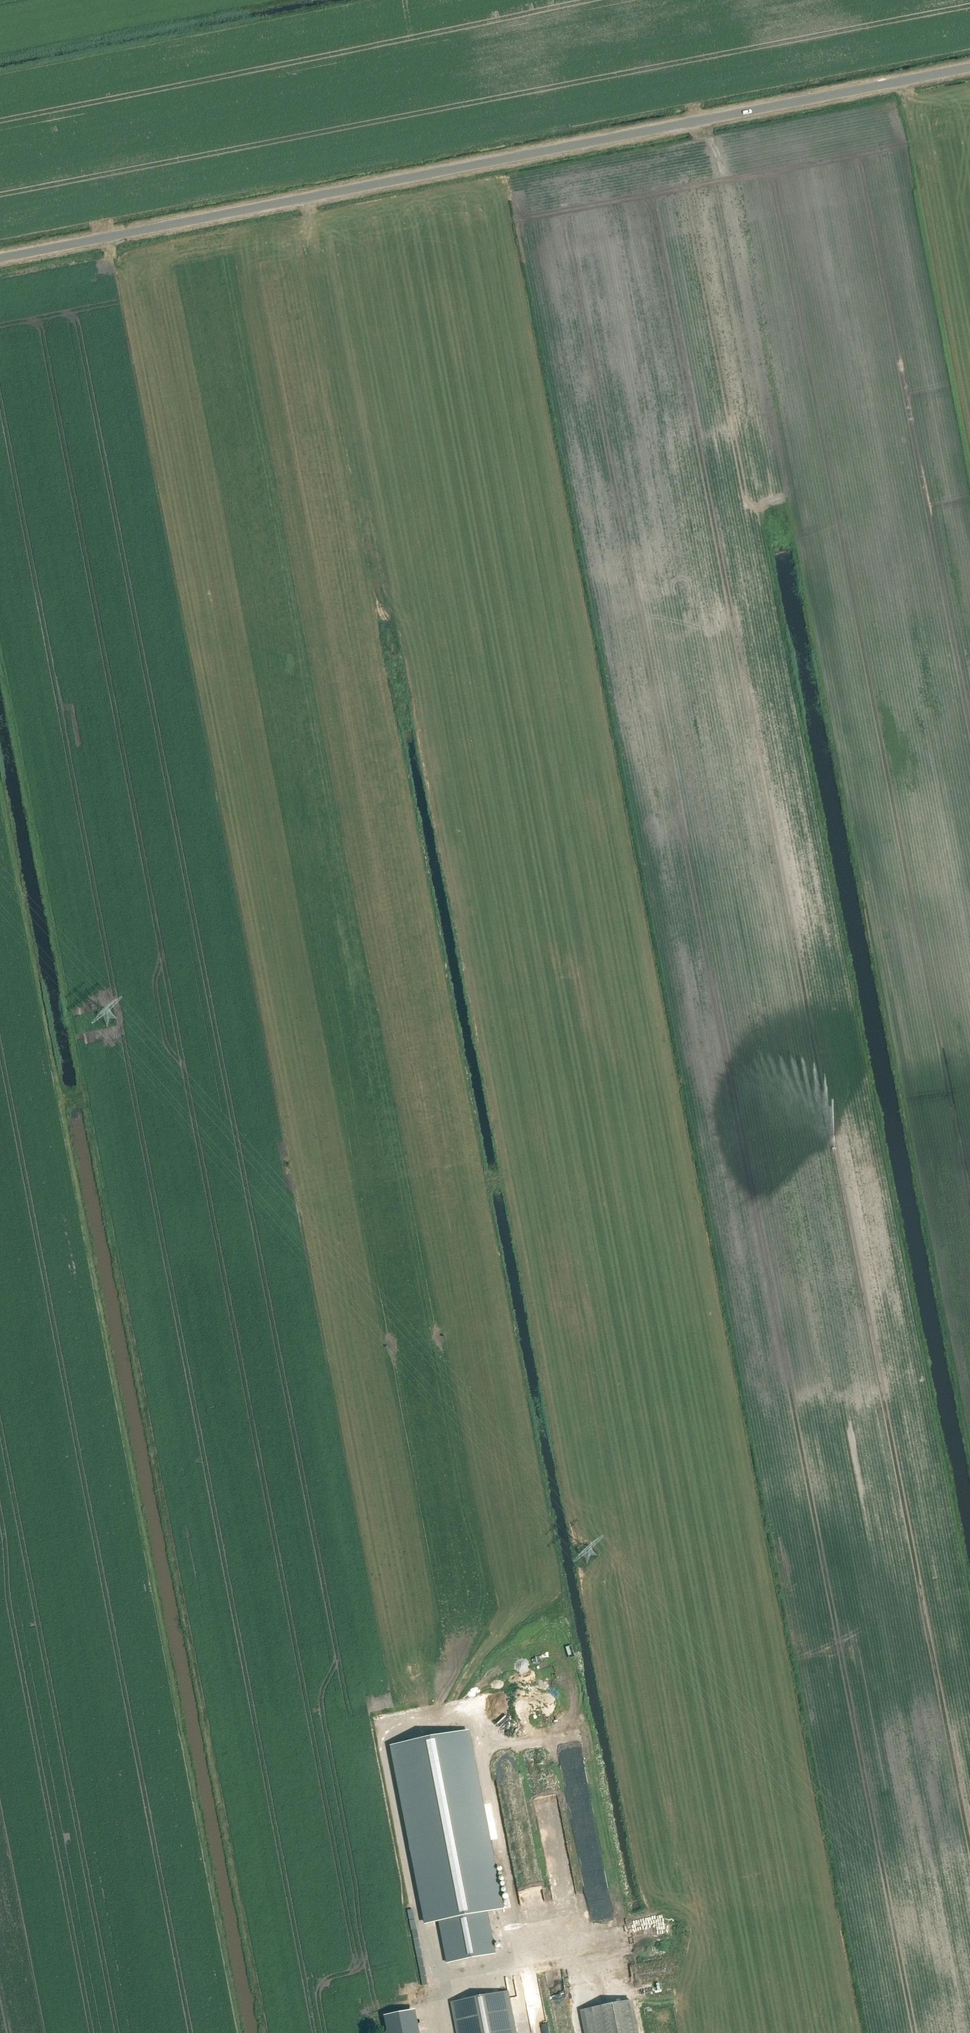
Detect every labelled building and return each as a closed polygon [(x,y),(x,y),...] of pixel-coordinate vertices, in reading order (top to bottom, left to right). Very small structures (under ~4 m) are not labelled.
[(522,1725),(534,1725),(534,1712),(522,1712),(522,1725)] [(446,1731),(440,1732),(441,1737),(392,1746),(426,1924),(439,1922),(447,1963),(495,1953),(487,1912),(502,1909),(468,1732),(447,1736),(446,1731)] [(508,1992),(452,2002),(458,2032),(516,2032),(508,1992)] [(631,2001),(582,2011),(586,2032),(637,2032),(631,2001)]
